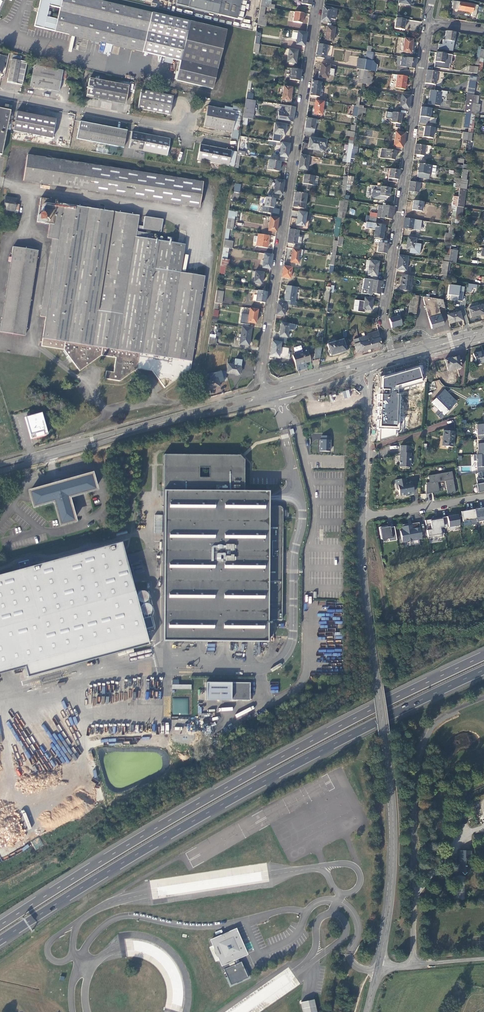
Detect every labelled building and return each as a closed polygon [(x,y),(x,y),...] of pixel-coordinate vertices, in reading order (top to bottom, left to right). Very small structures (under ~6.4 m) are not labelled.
[(226,30),(94,0),(38,0),(32,27),(69,35),(164,57),(172,58),(180,60),(176,79),(214,87),(218,70),(226,30)] [(242,21),(247,0),(176,0),(175,6),(242,21)] [(260,7),(265,8),(274,9),(274,6),(268,4),(269,3),(271,3),(272,0),(271,0),(261,0),(260,7)] [(478,6),(452,1),(452,3),(453,4),(452,9),(472,13),(472,17),(475,18),(478,6)] [(265,8),(260,7),(257,25),(266,27),(266,20),(263,20),(265,8)] [(331,9),(323,7),(321,21),(329,22),(330,19),(335,20),(336,9),(331,9)] [(302,23),(304,14),(294,12),(293,22),(302,23)] [(403,30),(405,20),(396,18),(394,29),(403,30)] [(335,28),(327,27),(324,40),(333,42),(335,28)] [(455,33),(446,31),(444,41),(454,42),(455,33)] [(305,46),(307,33),(298,32),(296,45),(305,46)] [(411,53),(413,40),(404,39),(402,52),(411,53)] [(318,44),(316,57),(325,58),(326,52),(327,45),(318,44)] [(296,64),(298,51),(285,49),(284,55),(288,55),(287,62),(296,64)] [(451,55),(436,53),(434,62),(444,63),(445,60),(450,60),(451,55)] [(414,68),(416,59),(407,58),(405,67),(414,68)] [(364,70),(365,60),(358,59),(356,69),(359,70),(364,70)] [(372,61),(365,60),(364,70),(371,71),(372,61)] [(19,64),(11,62),(7,85),(21,88),(26,65),(19,64)] [(335,66),(321,64),(319,77),(327,79),(328,75),(334,76),(335,66)] [(63,74),(34,68),(30,89),(58,95),(63,74)] [(299,81),(301,70),(291,69),(290,79),(299,81)] [(437,72),(427,70),(425,83),(435,85),(437,72)] [(257,72),(250,71),(249,78),(256,80),(257,72)] [(405,90),(407,77),(393,75),(392,79),(396,79),(395,88),(405,90)] [(318,97),(321,82),(312,81),(310,96),(318,97)] [(129,89),(90,82),(87,100),(126,107),(129,89)] [(290,101),(292,88),(283,86),(281,100),(290,101)] [(447,92),(441,91),(441,92),(430,91),(428,104),(440,106),(441,96),(446,97),(447,92)] [(174,98),(142,92),(138,111),(171,117),(174,98)] [(408,109),(410,96),(401,95),(399,107),(408,109)] [(475,115),(477,115),(479,105),(477,105),(478,96),(474,95),(471,114),(475,115)] [(251,111),(250,115),(253,115),(255,101),(246,100),(245,104),(250,104),(249,111),(251,111)] [(323,102),(315,101),(313,114),(321,115),(323,102)] [(250,104),(245,104),(243,118),(247,119),(252,120),(253,115),(250,115),(251,111),(249,111),(250,104)] [(293,122),(295,107),(285,106),(284,112),(279,112),(277,119),(293,122)] [(233,107),(232,112),(231,113),(225,112),(208,109),(204,130),(232,135),(231,139),(236,140),(242,109),(233,107)] [(366,108),(358,107),(357,116),(357,117),(362,117),(363,113),(366,114),(366,108)] [(421,107),(420,117),(429,118),(431,109),(421,107)] [(2,159),(9,121),(11,121),(12,117),(10,116),(10,115),(0,113),(0,159),(2,159)] [(400,124),(401,114),(392,113),(391,123),(400,124)] [(57,122),(16,115),(13,134),(54,141),(57,122)] [(306,118),(304,132),(314,133),(315,126),(316,120),(306,118)] [(57,122),(54,141),(61,142),(65,124),(57,122)] [(284,136),(286,125),(275,123),(273,135),(284,136)] [(77,143),(125,151),(128,135),(80,126),(77,143)] [(434,128),(425,127),(423,137),(432,139),(434,128)] [(402,148),(404,133),(395,132),(393,146),(402,148)] [(171,143),(132,135),(129,152),(168,159),(171,143)] [(326,140),(309,138),(307,149),(324,152),(326,140)] [(288,158),(290,144),(276,142),(276,145),(281,145),(279,157),(288,158)] [(424,156),(425,146),(416,144),(414,154),(417,155),(416,157),(420,158),(420,157),(423,157),(424,156)] [(199,163),(230,168),(233,154),(233,153),(201,148),(199,163)] [(396,151),(381,149),(380,158),(394,160),(396,151)] [(307,170),(309,157),(300,155),(298,169),(307,170)] [(203,186),(26,159),(23,185),(199,211),(203,186)] [(279,172),(280,162),(269,160),(267,170),(279,172)] [(432,165),(419,164),(418,172),(418,173),(417,177),(429,179),(430,174),(431,175),(432,165)] [(397,183),(399,170),(385,168),(384,172),(388,173),(387,181),(397,183)] [(456,182),(455,188),(460,188),(462,170),(456,169),(454,182),(456,182)] [(466,189),(468,180),(466,180),(468,170),(467,170),(462,170),(460,188),(466,189)] [(318,177),(304,175),(302,184),(303,184),(302,189),(316,192),(318,177)] [(282,195),(284,181),(276,180),(274,194),(282,195)] [(410,181),(409,191),(411,192),(414,192),(418,193),(420,183),(410,181)] [(233,191),(240,193),(241,184),(235,183),(233,191)] [(372,198),(385,200),(386,197),(388,197),(390,188),(378,186),(377,190),(373,189),(372,198)] [(463,208),(466,189),(460,188),(458,197),(457,207),(463,208)] [(239,194),(231,192),(230,200),(234,200),(234,201),(238,201),(239,194)] [(295,192),(293,202),(305,204),(307,194),(295,192)] [(274,208),(275,199),(266,197),(264,207),(263,206),(262,212),(272,214),(273,208),(274,208)] [(423,202),(413,201),(412,210),(421,212),(423,202)] [(57,204),(41,202),(37,228),(49,231),(47,245),(57,247),(56,255),(51,254),(39,325),(46,326),(41,354),(64,358),(78,381),(102,365),(121,368),(118,383),(106,380),(105,387),(120,390),(134,376),(150,376),(165,391),(191,372),(206,280),(181,276),(185,248),(172,246),(173,242),(168,241),(167,246),(152,244),(153,238),(136,236),(136,232),(161,236),(163,224),(144,221),(143,230),(137,229),(138,220),(57,207),(57,204)] [(18,205),(6,203),(4,214),(16,217),(16,218),(19,218),(20,210),(17,209),(18,205)] [(376,217),(391,220),(393,208),(378,205),(376,217)] [(306,213),(298,212),(296,226),(304,227),(306,213)] [(276,232),(278,218),(270,217),(268,231),(276,232)] [(405,218),(403,228),(413,230),(414,220),(405,218)] [(382,239),(384,226),(376,224),(375,223),(369,223),(366,222),(365,228),(375,230),(373,238),(382,239)] [(223,248),(232,249),(233,242),(228,241),(230,230),(226,229),(223,248)] [(289,229),(287,243),(297,245),(299,233),(304,233),(305,232),(289,229)] [(444,243),(451,244),(453,234),(449,233),(448,238),(445,237),(444,243)] [(267,248),(269,236),(258,234),(256,246),(267,248)] [(421,240),(408,238),(406,249),(410,249),(412,250),(412,253),(419,254),(421,240)] [(386,254),(387,244),(375,242),(374,247),(378,248),(377,252),(386,254)] [(302,250),(292,249),(290,262),(299,263),(300,255),(302,256),(302,250)] [(448,262),(455,263),(457,251),(450,250),(448,262)] [(12,254),(11,264),(9,264),(8,268),(10,269),(30,272),(30,275),(35,276),(38,258),(12,254)] [(270,269),(273,255),(265,254),(263,268),(270,269)] [(399,255),(397,269),(406,271),(408,257),(399,255)] [(376,276),(378,262),(367,260),(366,264),(369,265),(367,275),(376,276)] [(290,278),(292,267),(284,266),(282,277),(290,278)] [(10,269),(0,336),(0,339),(25,343),(35,276),(30,275),(30,272),(10,269)] [(262,284),(264,273),(255,272),(253,283),(262,284)] [(411,276),(402,275),(400,289),(409,290),(411,276)] [(380,295),(382,281),(371,280),(369,293),(380,295)] [(447,299),(463,301),(464,286),(449,284),(447,299)] [(291,305),(294,306),(297,287),(287,286),(285,300),(286,300),(285,304),(286,304),(291,305)] [(265,303),(267,292),(252,290),(252,292),(257,293),(256,301),(265,303)] [(408,313),(416,314),(419,296),(411,295),(408,313)] [(371,310),(373,299),(364,297),(364,301),(358,300),(357,311),(364,312),(364,309),(371,310)] [(423,300),(431,328),(443,325),(438,307),(445,308),(443,300),(424,297),(423,300)] [(278,303),(276,314),(285,316),(286,308),(286,304),(285,304),(278,303)] [(468,309),(471,317),(483,314),(483,311),(482,305),(468,309)] [(256,323),(258,310),(250,308),(248,322),(256,323)] [(389,318),(392,327),(402,325),(401,323),(403,323),(401,315),(400,316),(400,313),(399,310),(394,311),(395,317),(389,318)] [(447,315),(449,324),(462,320),(460,311),(447,315)] [(295,325),(281,323),(279,336),(287,337),(288,330),(293,331),(295,325)] [(249,346),(252,328),(242,326),(239,344),(249,346)] [(381,347),(378,331),(367,334),(367,336),(353,340),(356,353),(381,347)] [(343,340),(328,344),(331,355),(346,351),(343,340)] [(272,341),(270,356),(287,358),(288,349),(280,348),(281,342),(272,341)] [(292,355),(297,371),(307,369),(306,363),(311,362),(307,351),(292,355)] [(483,351),(473,354),(476,365),(483,362),(483,354),(483,351)] [(458,356),(445,360),(448,372),(461,368),(458,356)] [(228,364),(226,373),(239,375),(242,360),(235,359),(234,365),(228,364)] [(418,367),(380,377),(377,442),(397,436),(399,389),(423,382),(418,367)] [(203,382),(206,390),(219,387),(217,378),(203,382)] [(344,398),(350,397),(349,390),(342,391),(344,398)] [(445,400),(450,395),(445,390),(440,395),(445,400)] [(456,403),(450,395),(445,400),(440,395),(431,403),(438,410),(435,414),(439,419),(456,403)] [(31,415),(24,417),(30,439),(37,437),(47,434),(41,412),(31,415)] [(478,439),(483,439),(483,424),(476,425),(476,430),(477,429),(478,439)] [(454,432),(444,430),(442,446),(452,447),(454,432)] [(330,452),(331,436),(321,436),(321,440),(320,440),(320,451),(330,452)] [(410,453),(410,446),(400,446),(400,456),(399,456),(399,462),(400,462),(399,467),(401,467),(400,468),(409,469),(409,467),(410,467),(411,453),(410,453)] [(242,490),(242,460),(237,455),(162,454),(160,641),(265,642),(266,621),(280,621),(281,511),(281,510),(281,509),(280,508),(280,507),(278,506),(277,506),(267,506),(267,491),(242,490)] [(477,455),(474,455),(474,461),(477,461),(477,467),(478,472),(483,471),(483,454),(477,455)] [(71,521),(65,497),(94,490),(88,471),(56,480),(22,489),(25,503),(27,508),(30,507),(47,503),(52,521),(54,527),(71,521)] [(431,482),(427,483),(426,494),(438,492),(436,481),(445,480),(447,494),(456,493),(453,478),(452,478),(450,472),(429,476),(431,482)] [(395,480),(397,490),(399,491),(400,496),(405,495),(406,497),(412,496),(411,494),(414,494),(412,482),(407,483),(406,479),(395,480)] [(475,509),(477,522),(483,521),(483,509),(483,508),(475,509)] [(477,522),(475,509),(461,511),(463,521),(471,520),(472,525),(477,524),(477,522)] [(460,526),(458,515),(442,517),(444,527),(444,528),(455,526),(455,527),(460,526)] [(442,517),(426,520),(426,525),(431,524),(432,529),(427,530),(429,537),(434,537),(434,538),(442,536),(441,528),(444,527),(442,517)] [(419,539),(418,533),(421,533),(419,522),(412,524),(413,526),(409,527),(409,524),(402,525),(403,531),(401,531),(403,542),(419,539)] [(390,542),(398,540),(395,527),(391,528),(391,527),(388,527),(388,526),(380,528),(382,539),(383,539),(383,540),(390,539),(390,542)] [(29,568),(23,569),(36,618),(23,621),(29,642),(17,646),(23,667),(145,635),(120,543),(29,568)] [(18,568),(28,565),(37,563),(36,558),(17,563),(18,568)] [(29,568),(28,565),(18,568),(19,570),(0,575),(0,674),(23,667),(17,646),(29,642),(23,621),(36,618),(23,569),(29,568)] [(145,635),(23,667),(26,678),(148,645),(145,635)] [(191,689),(191,684),(178,684),(179,679),(172,679),(172,688),(191,689)] [(207,699),(250,700),(251,682),(207,681),(207,699)] [(173,698),(172,715),(188,715),(188,709),(184,708),(184,702),(177,702),(177,699),(173,698)] [(75,716),(68,719),(71,726),(78,723),(75,716)] [(206,721),(209,732),(219,729),(217,722),(219,721),(218,717),(206,721)] [(207,735),(210,739),(221,733),(219,728),(207,735)] [(38,837),(31,842),(36,849),(43,844),(38,837)] [(459,868),(459,873),(461,873),(464,875),(467,873),(469,873),(469,869),(472,867),(472,859),(471,859),(471,851),(461,851),(460,858),(459,859),(459,864),(457,866),(459,868)] [(211,939),(214,946),(215,946),(216,949),(218,953),(220,956),(218,957),(231,984),(236,982),(237,982),(243,980),(242,979),(248,976),(246,972),(241,961),(237,962),(235,958),(239,956),(246,953),(235,928),(228,932),(229,933),(219,937),(218,936),(211,939)] [(317,1011),(314,999),(301,1002),(303,1011),(317,1011)]
